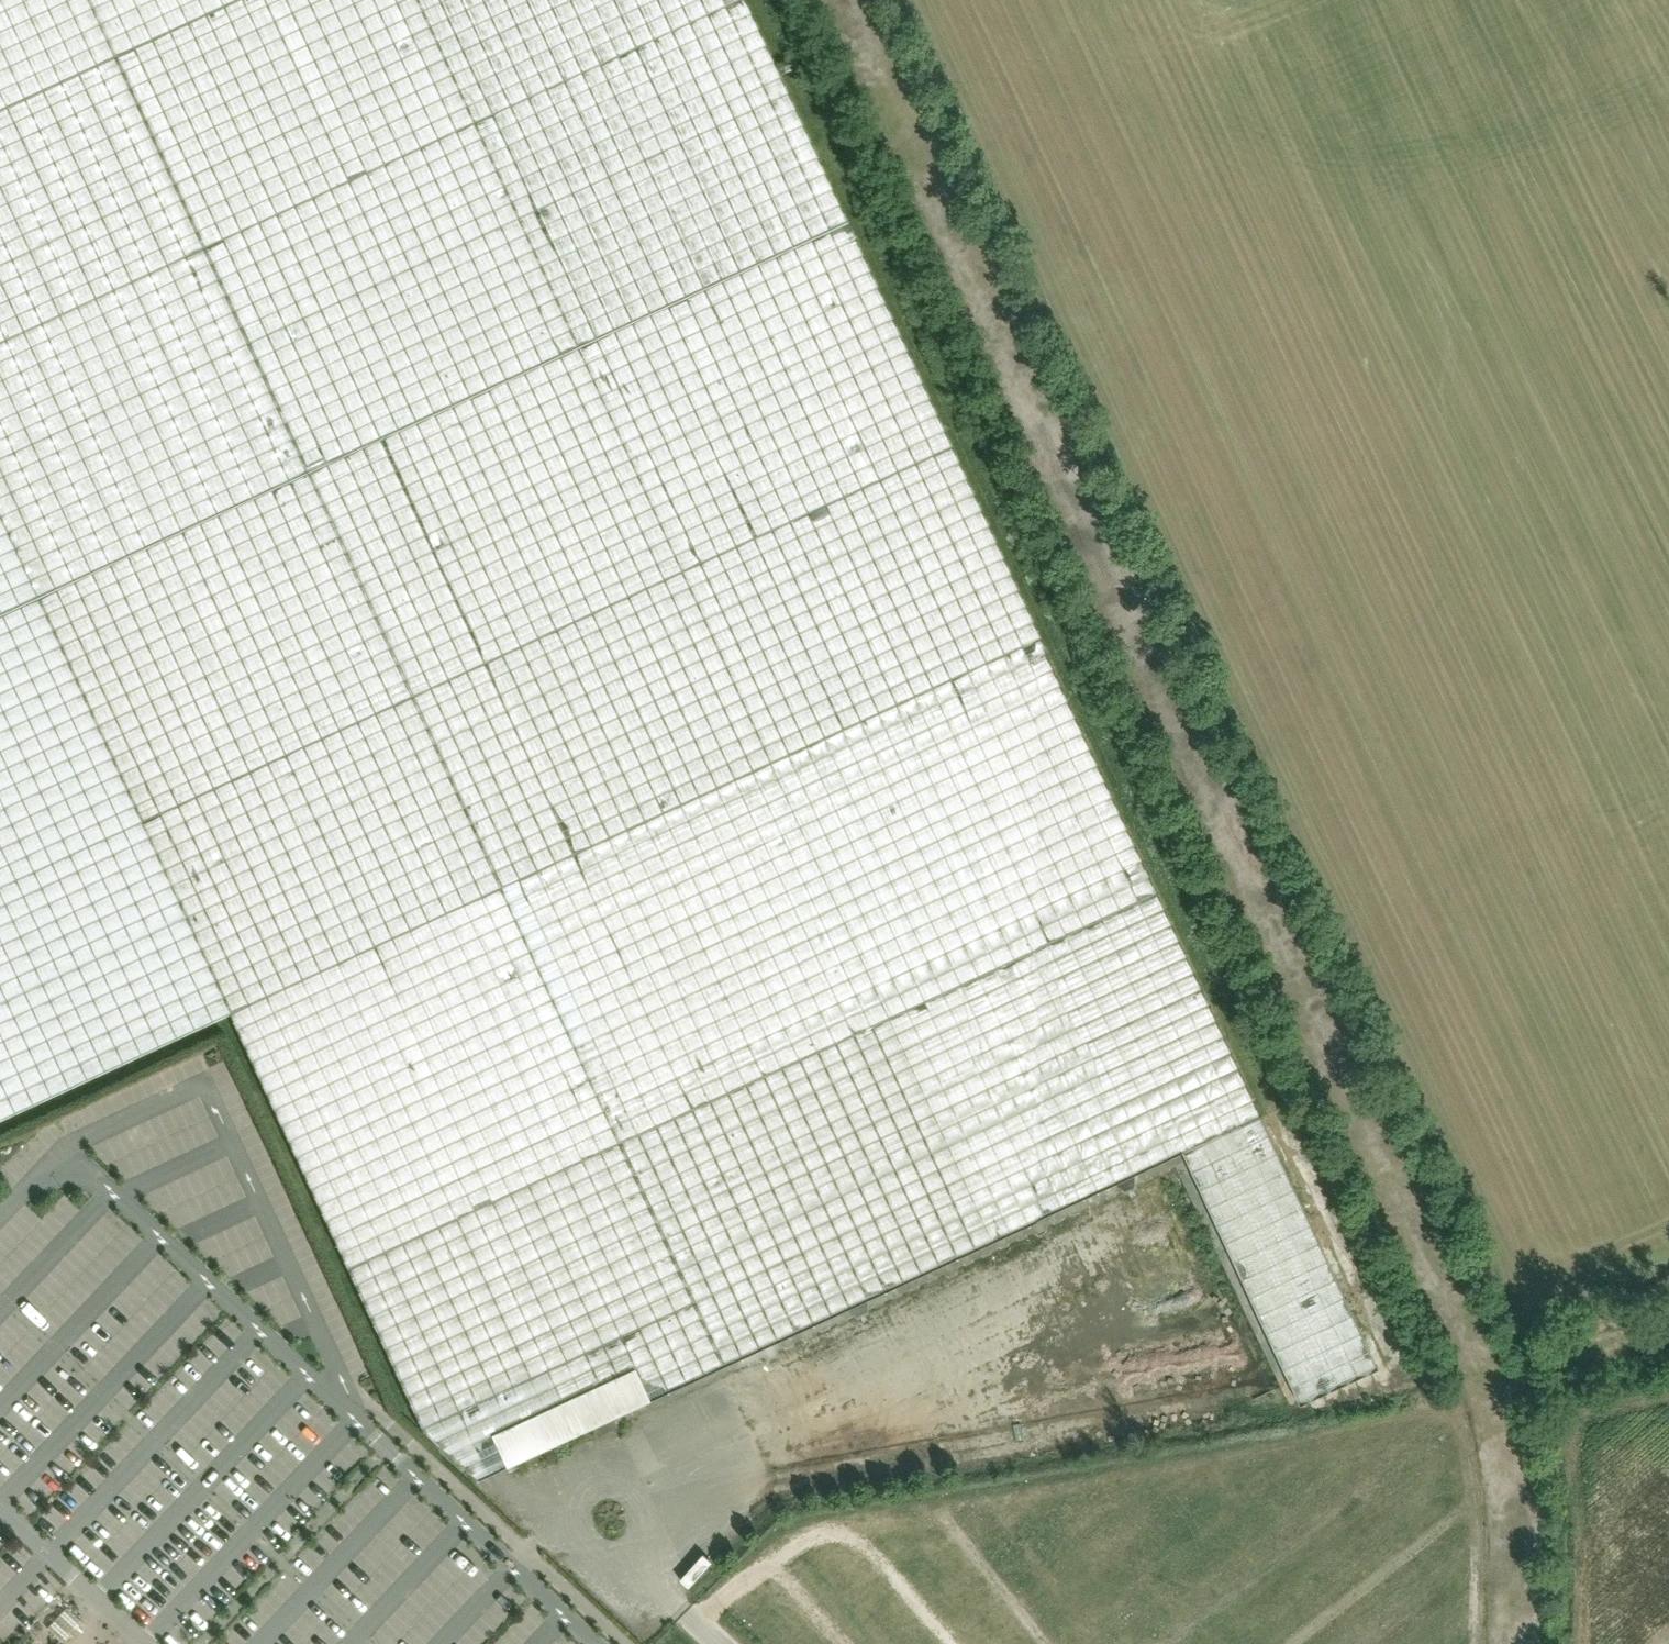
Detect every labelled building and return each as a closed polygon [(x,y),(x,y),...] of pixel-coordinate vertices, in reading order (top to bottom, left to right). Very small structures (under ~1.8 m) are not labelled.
[(744,0),(0,0),(0,1121),(229,1015),(422,1430),(479,1481),(597,1426),(604,1432),(609,1430),(614,1428),(614,1418),(850,1308),(858,1314),(865,1311),(866,1301),(1119,1183),(1127,1189),(1134,1186),(1135,1176),(1184,1153),(1302,1406),(1380,1369),(744,0)]
